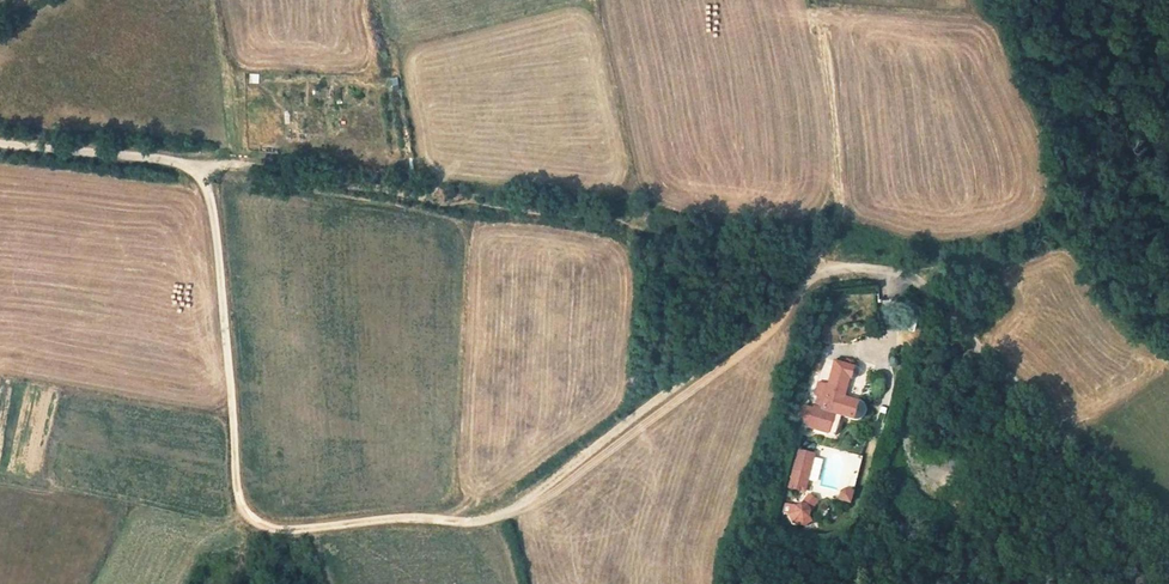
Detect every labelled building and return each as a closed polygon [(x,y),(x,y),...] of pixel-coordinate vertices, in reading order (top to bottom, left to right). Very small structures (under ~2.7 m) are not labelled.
[(813,415),(811,425),(813,425),(833,430),(837,415),(853,419),(857,418),(860,415),(862,411),(862,407),(860,403),(857,400),(842,395),(846,376),(850,376),(852,373),(852,370),(851,367),(849,366),(828,361),(816,416),(813,415)] [(791,485),(808,490),(817,452),(800,449),(791,485)] [(804,497),(805,502),(789,504),(792,525),(815,522),(811,496),(804,497)]
